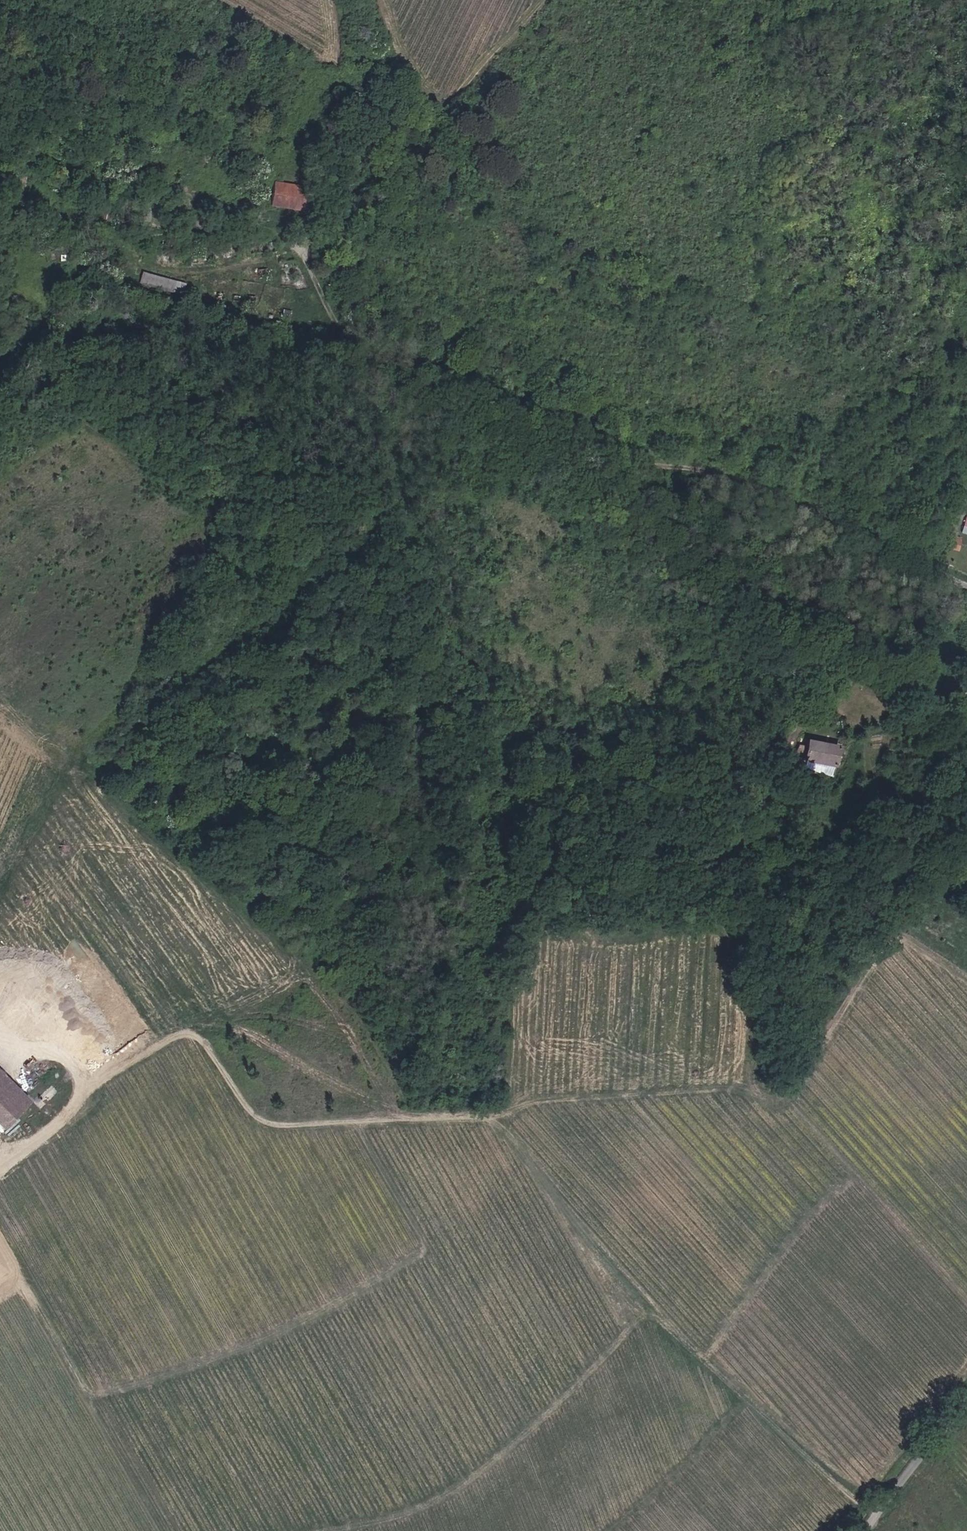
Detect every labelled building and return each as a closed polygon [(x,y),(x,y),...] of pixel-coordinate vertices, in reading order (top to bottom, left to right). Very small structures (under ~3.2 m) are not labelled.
[(279,183),(275,205),(305,210),(308,188),(279,183)] [(183,283),(146,272),(143,283),(180,294),(183,283)] [(683,323),(667,319),(665,329),(681,333),(683,323)] [(833,764),(837,747),(810,741),(810,746),(801,745),(794,761),(806,764),(806,759),(833,764)] [(0,1071),(0,1123),(5,1129),(32,1103),(0,1071)]
